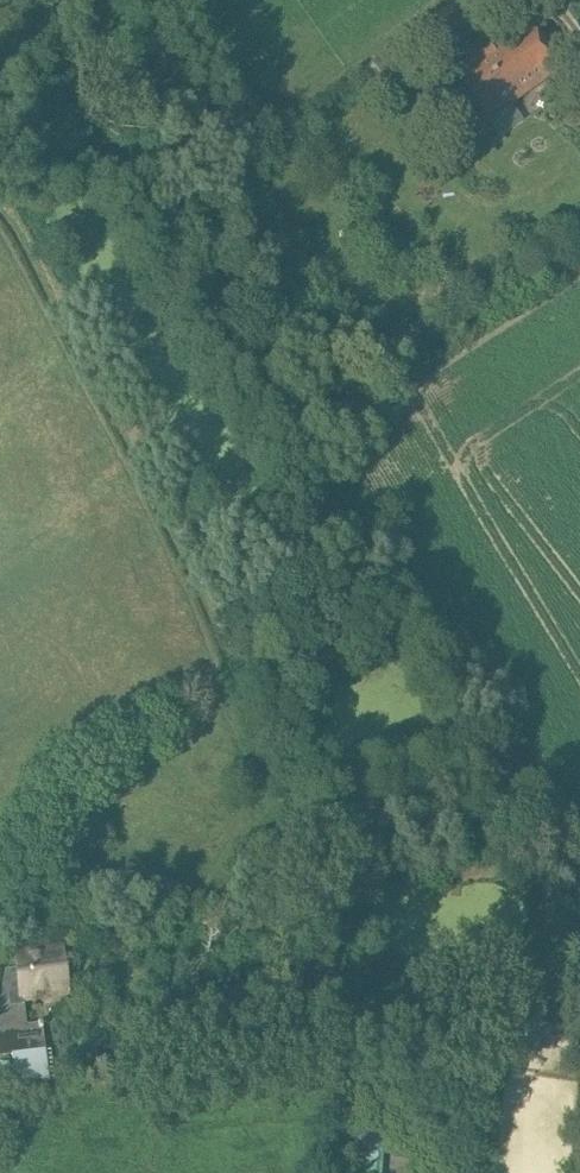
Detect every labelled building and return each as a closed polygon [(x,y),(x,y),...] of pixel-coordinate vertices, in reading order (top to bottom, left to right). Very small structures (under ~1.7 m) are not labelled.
[(532,29),(496,55),(485,40),(483,42),(485,45),(476,51),(474,48),(469,52),(471,55),(451,70),(448,67),(446,69),(488,126),(563,72),(532,29)] [(61,948),(16,955),(18,968),(6,970),(4,977),(7,977),(10,1000),(6,1000),(8,1014),(4,1014),(5,1028),(1,1029),(5,1055),(13,1054),(45,1050),(42,1024),(25,1026),(22,997),(66,990),(61,948)] [(45,1050),(13,1054),(16,1085),(49,1081),(49,1078),(55,1077),(51,1050),(45,1050)]
